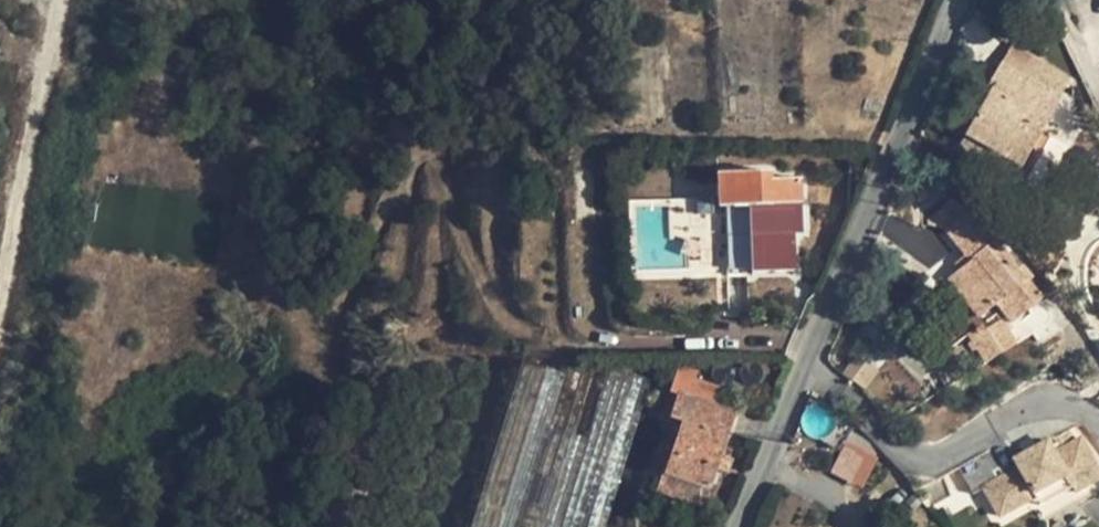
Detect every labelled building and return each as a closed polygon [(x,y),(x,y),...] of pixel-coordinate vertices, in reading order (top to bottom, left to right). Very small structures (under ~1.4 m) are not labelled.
[(1013,44),(1001,64),(1059,97),(1071,76),(1013,44)] [(989,93),(965,135),(1021,166),(1025,159),(1041,129),(1059,97),(1001,64),(985,91),(989,93)] [(1041,129),(1025,159),(1034,165),(1051,135),(1041,129)] [(965,135),(958,148),(1014,179),(1021,166),(965,135)] [(1021,166),(1014,179),(1024,184),(1034,165),(1025,159),(1021,166)] [(725,272),(794,270),(793,233),(802,233),(800,179),(770,180),(770,172),(718,173),(719,207),(724,207),(725,272)] [(946,229),(970,211),(955,201),(928,224),(946,229)] [(970,211),(946,229),(966,254),(970,260),(960,268),(948,277),(979,317),(996,303),(1010,322),(1041,297),(970,211)] [(966,254),(955,262),(960,268),(970,260),(966,254)] [(981,327),(969,334),(985,360),(1015,341),(1002,320),(985,332),(981,327)] [(470,526),(518,526),(566,373),(522,360),(470,526)] [(518,526),(561,526),(609,373),(570,362),(566,373),(518,526)] [(561,526),(605,526),(651,378),(611,366),(609,373),(561,526)] [(682,422),(664,473),(709,487),(716,469),(721,454),(735,412),(713,404),(719,386),(696,379),(698,372),(678,366),(670,392),(677,394),(669,418),(682,422)] [(1065,475),(1072,487),(1074,492),(1098,478),(1098,469),(1081,437),(1054,452),(1048,441),(1016,459),(1020,466),(985,486),(1001,515),(1038,494),(1037,491),(1065,475)] [(849,439),(833,471),(865,487),(881,455),(849,439)] [(721,454),(716,469),(728,474),(733,458),(721,454)] [(658,491),(703,505),(709,487),(664,473),(658,491)] [(1065,475),(1037,491),(1038,494),(1043,503),(1072,487),(1065,475)]
